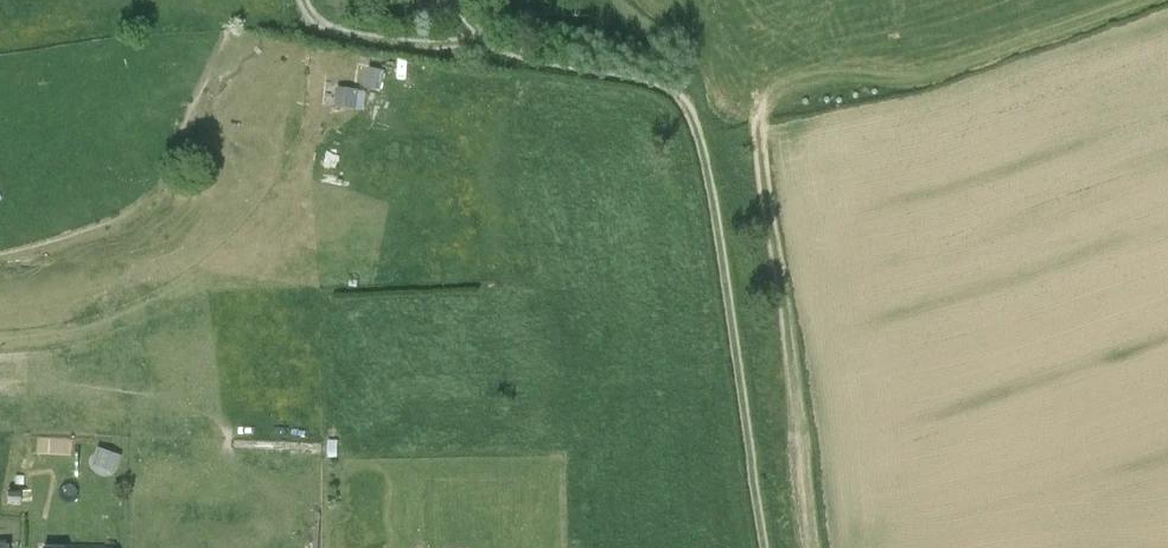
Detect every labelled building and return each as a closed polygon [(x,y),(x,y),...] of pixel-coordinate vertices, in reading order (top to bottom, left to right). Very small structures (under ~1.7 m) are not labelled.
[(124,447),(101,439),(95,458),(117,466),(124,447)] [(15,536),(0,536),(0,547),(15,547),(15,536)] [(49,540),(49,547),(71,547),(72,540),(49,540)]
